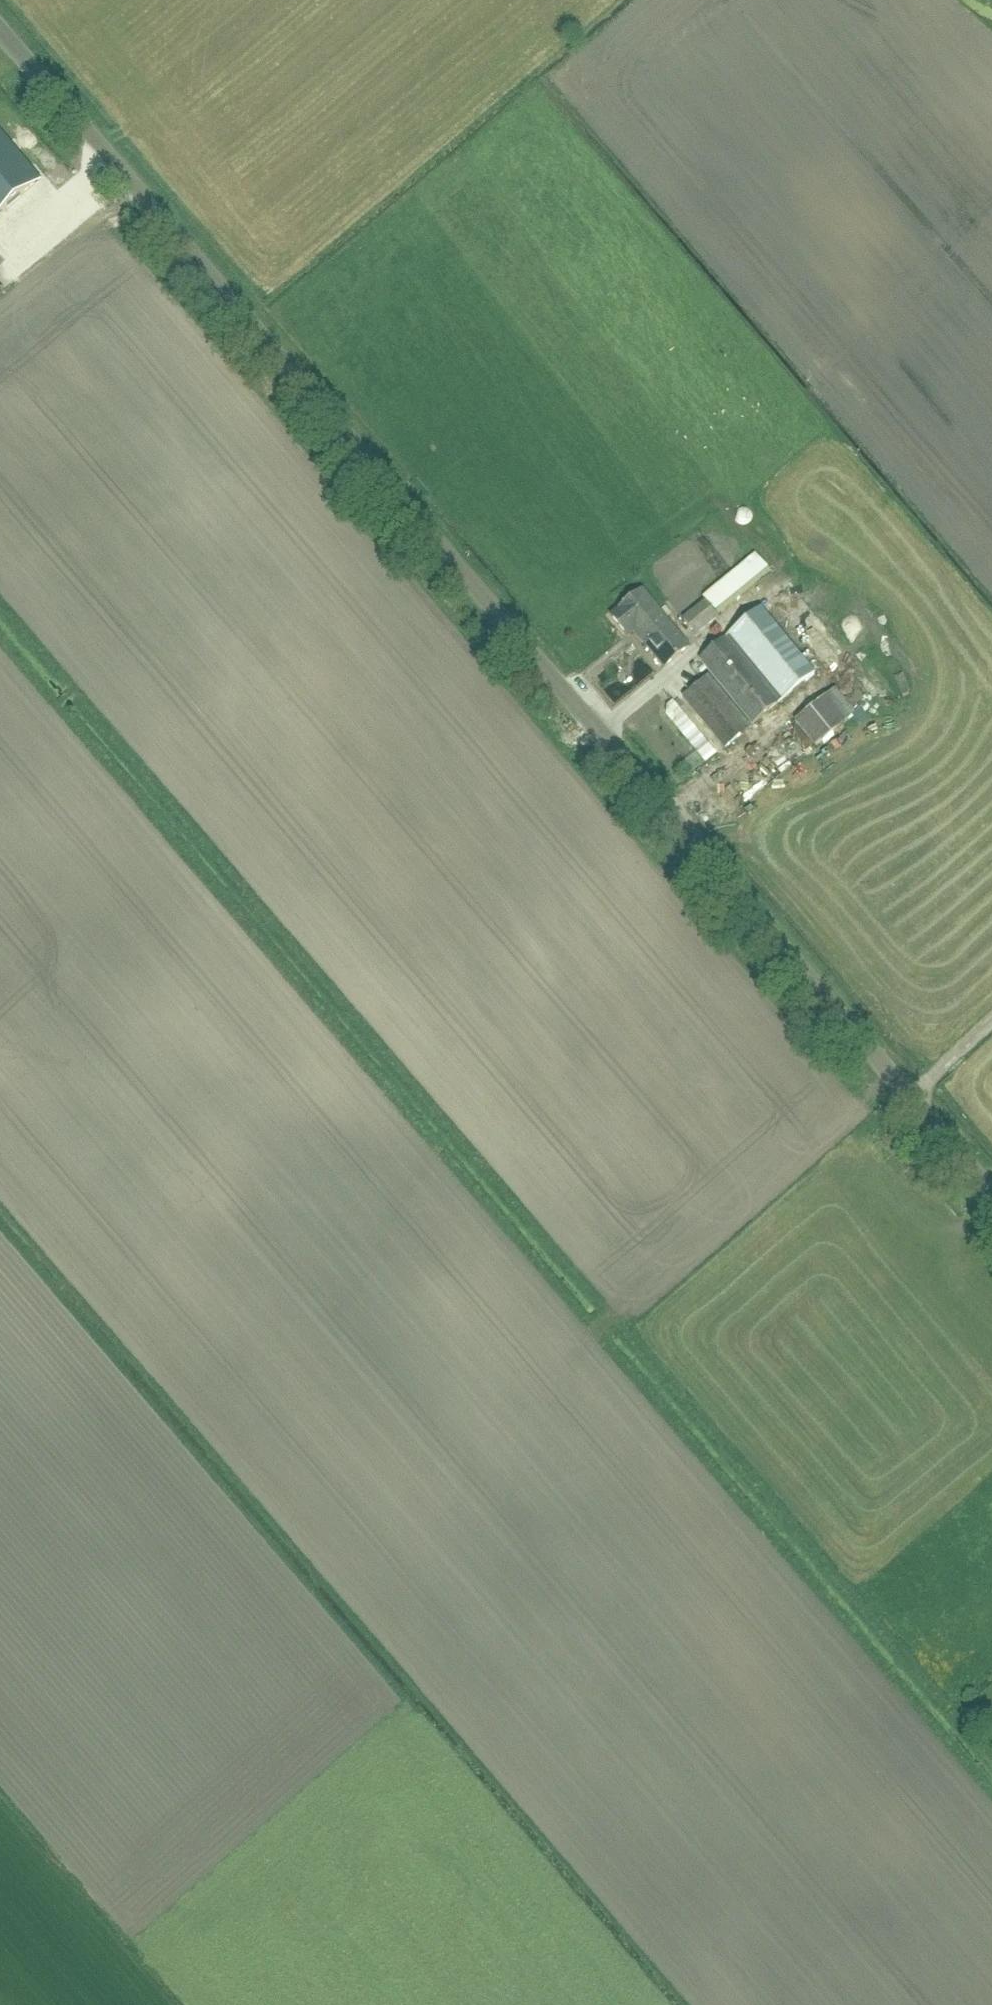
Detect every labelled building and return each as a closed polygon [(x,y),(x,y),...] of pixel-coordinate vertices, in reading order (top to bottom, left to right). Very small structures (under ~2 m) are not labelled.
[(35,186),(40,182),(0,134),(0,216),(35,186)] [(662,669),(688,649),(642,591),(610,616),(626,636),(632,632),(662,669)] [(705,602),(682,621),(695,638),(718,620),(705,602)] [(813,675),(759,610),(698,661),(752,726),(813,675)] [(723,749),(748,729),(707,679),(682,700),(723,749)] [(854,715),(833,689),(794,722),(815,747),(854,715)] [(695,733),(684,742),(699,760),(709,752),(695,733)]
